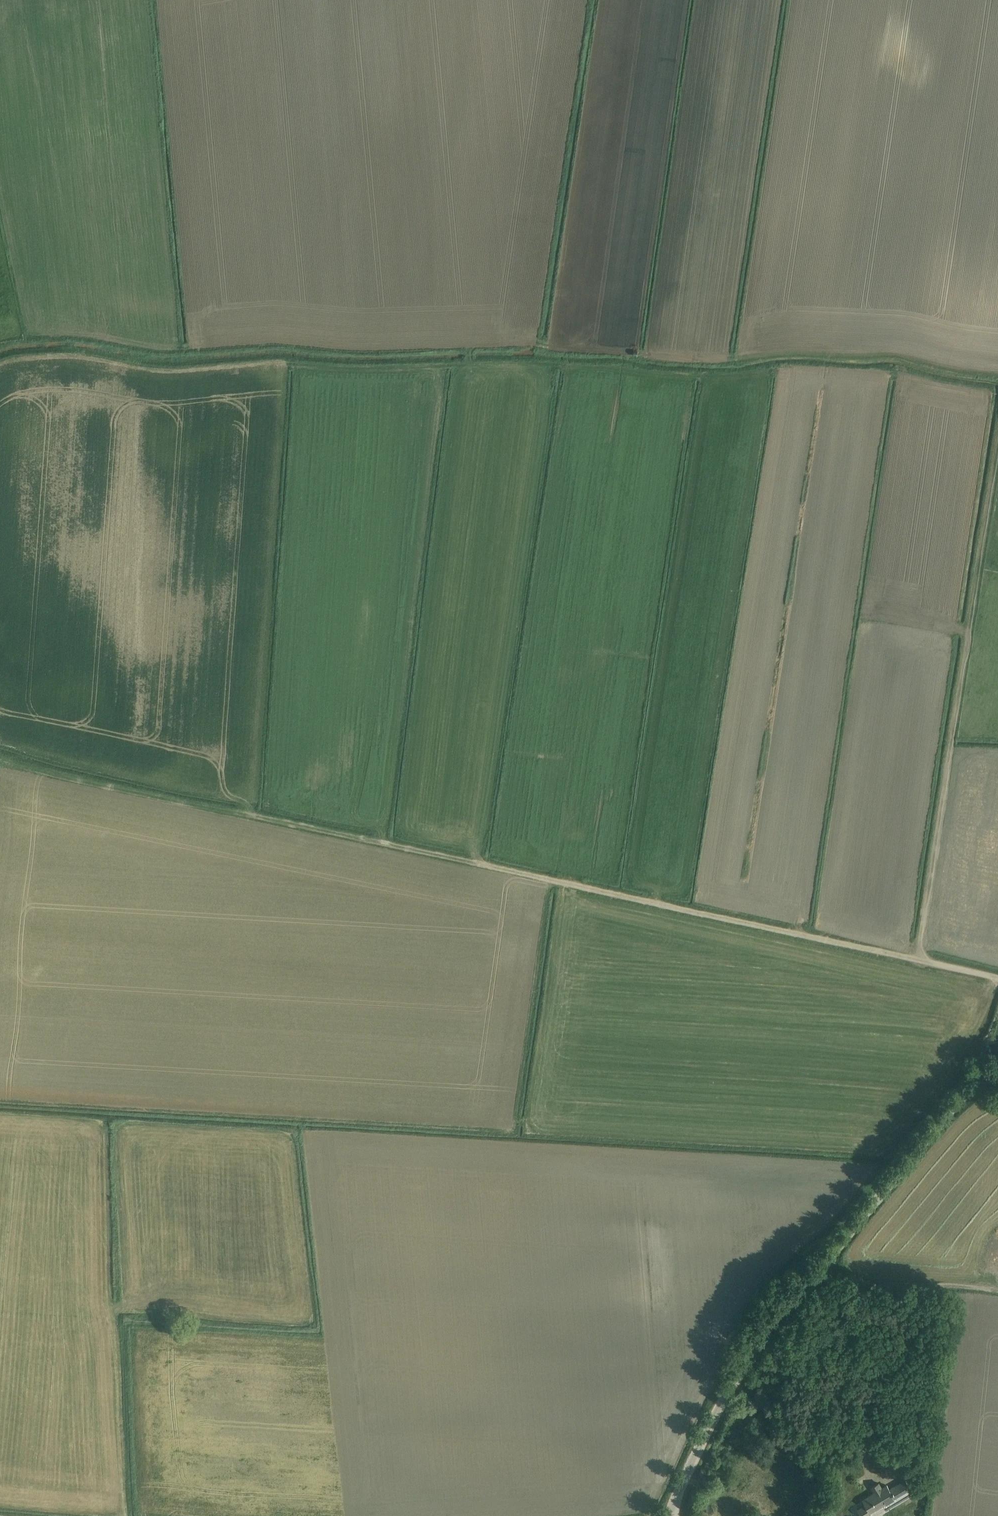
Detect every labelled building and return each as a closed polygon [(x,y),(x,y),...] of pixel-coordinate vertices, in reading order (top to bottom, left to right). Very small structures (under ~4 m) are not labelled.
[(767,1416),(762,1412),(759,1416),(764,1420),(767,1416)] [(857,1510),(861,1515),(870,1515),(874,1514),(875,1515),(876,1515),(890,1507),(913,1493),(911,1491),(904,1480),(897,1485),(890,1490),(887,1486),(882,1488),(879,1483),(872,1487),(876,1492),(864,1500),(866,1504),(857,1510)]
